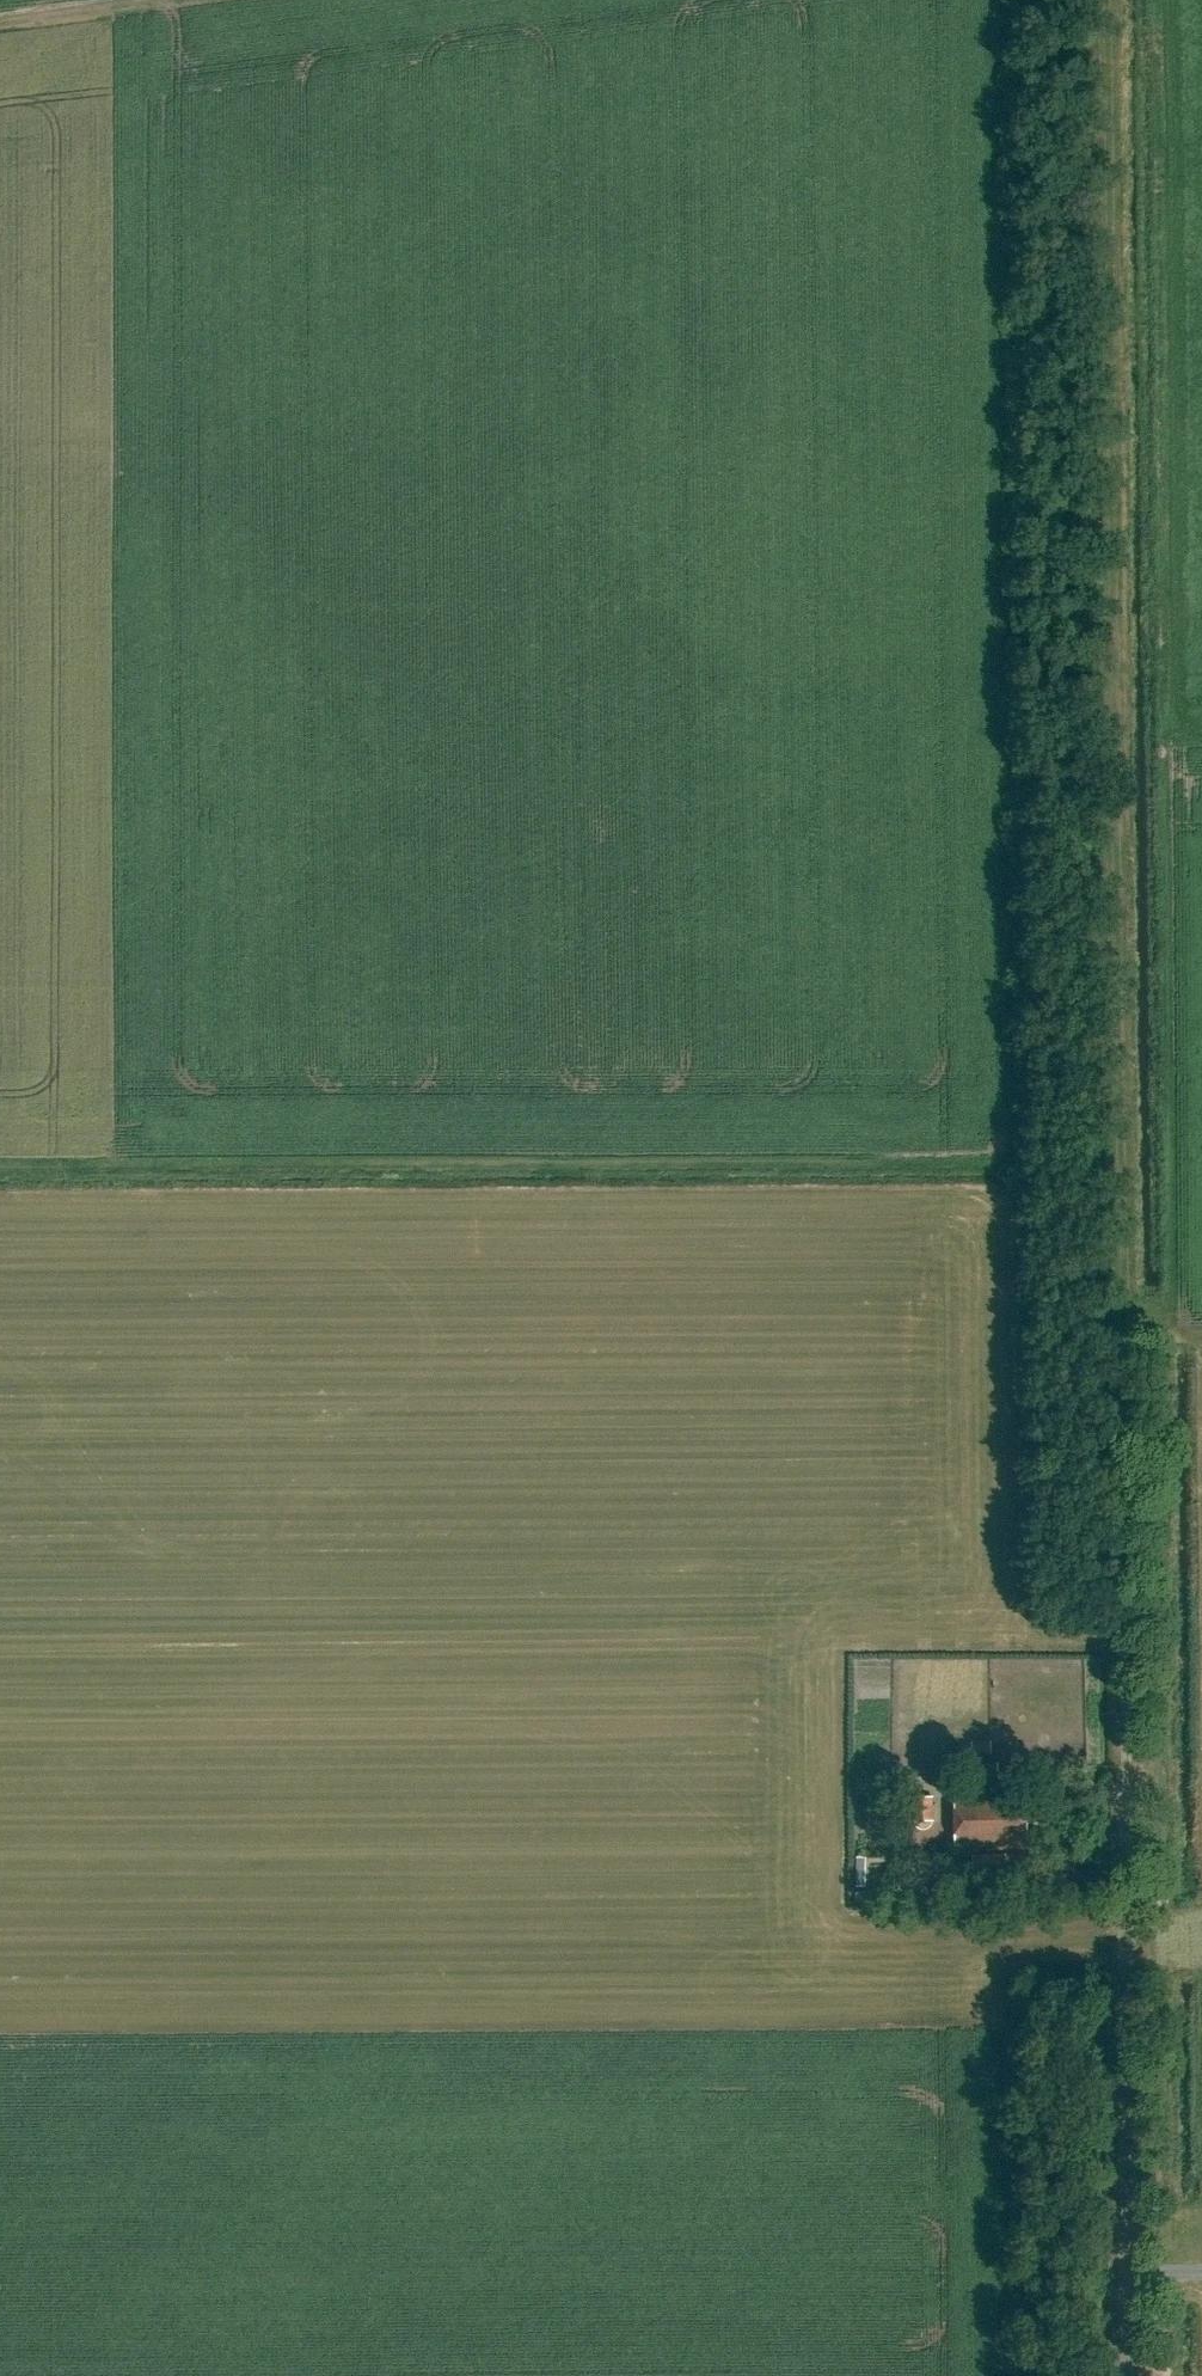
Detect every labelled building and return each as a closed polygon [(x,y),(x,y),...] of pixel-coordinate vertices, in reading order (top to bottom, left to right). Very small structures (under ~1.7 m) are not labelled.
[(972,1755),(991,1755),(990,1741),(971,1742),(972,1755)] [(969,1780),(998,1779),(997,1763),(968,1764),(969,1780)] [(1026,1848),(1025,1796),(997,1797),(997,1790),(952,1791),(953,1850),(1026,1848)] [(933,1821),(933,1797),(913,1797),(912,1821),(933,1821)] [(1006,1854),(972,1854),(972,1872),(1006,1872),(1006,1854)] [(870,1902),(870,1893),(855,1893),(855,1902),(870,1902)]
